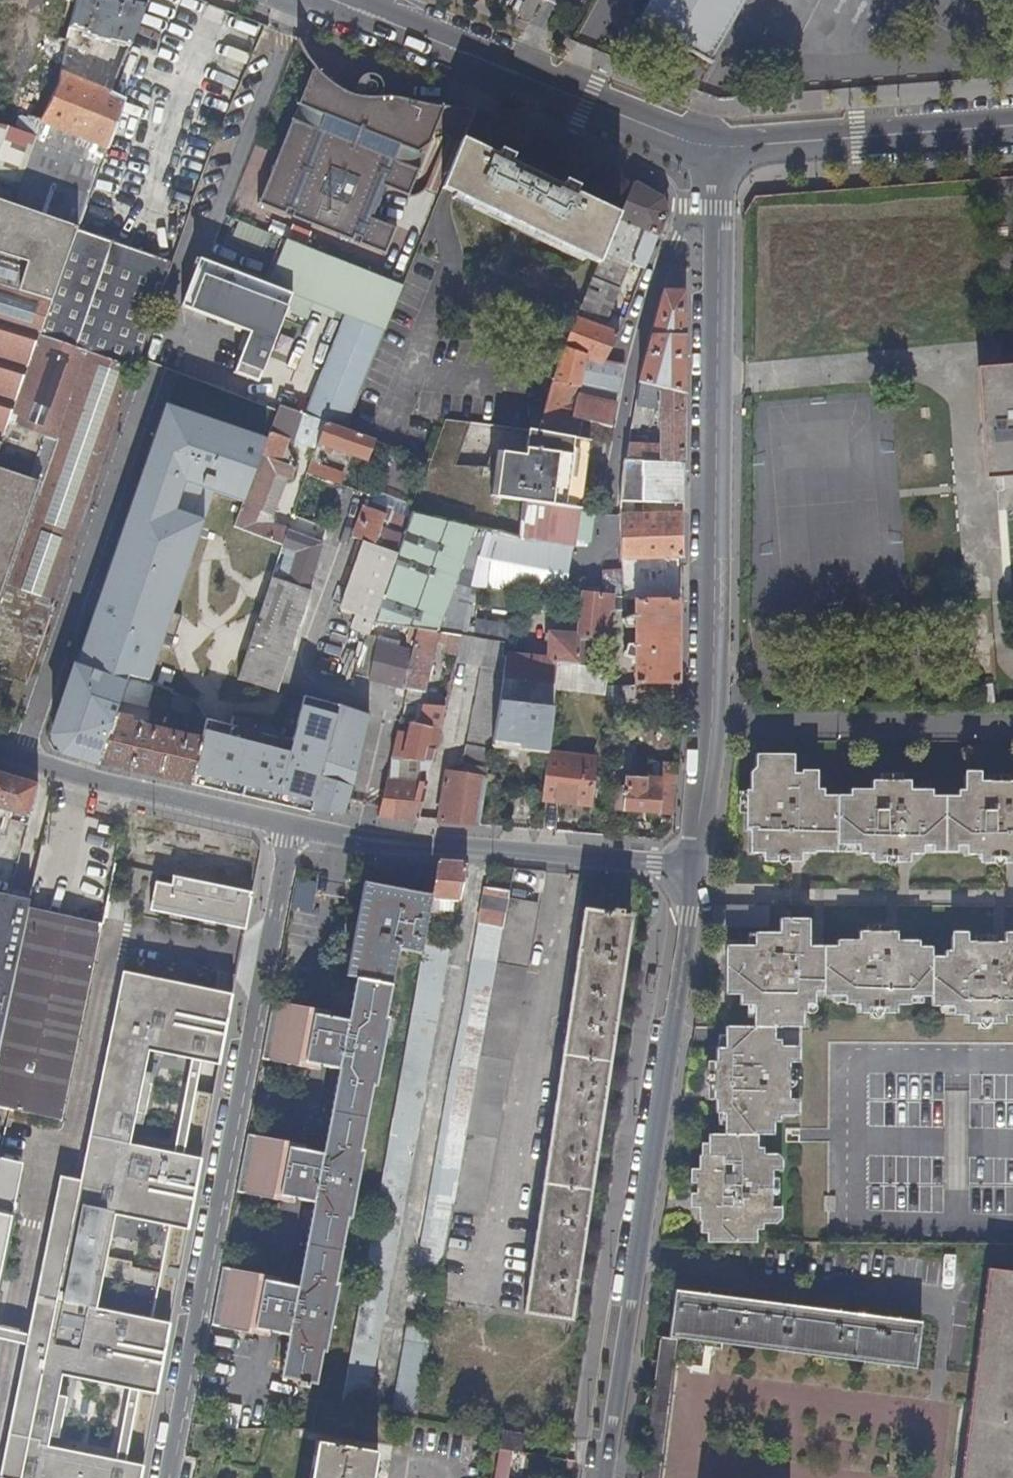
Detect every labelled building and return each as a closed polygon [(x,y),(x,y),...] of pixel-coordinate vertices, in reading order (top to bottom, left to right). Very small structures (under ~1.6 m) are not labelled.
[(71,29),(84,32),(83,36),(86,36),(86,37),(131,47),(149,0),(78,0),(71,29)] [(633,26),(708,67),(709,65),(705,63),(741,0),(651,0),(638,23),(635,22),(633,26)] [(303,46),(297,39),(299,42),(304,55),(300,66),(308,69),(311,63),(315,66),(314,68),(313,68),(299,102),(298,101),(298,103),(299,103),(301,104),(307,91),(337,104),(346,90),(336,83),(319,67),(309,56),(303,46)] [(354,94),(346,90),(337,104),(307,91),(301,104),(306,106),(300,120),(295,118),(277,160),(268,182),(304,196),(296,218),(353,241),(356,234),(363,237),(360,243),(388,254),(388,252),(387,252),(397,229),(398,229),(399,226),(373,217),(378,206),(381,208),(382,206),(379,204),(381,197),(385,199),(386,197),(382,195),(386,185),(411,195),(420,169),(421,169),(422,167),(421,167),(413,164),(418,150),(430,142),(443,110),(446,104),(431,103),(411,99),(407,98),(400,112),(375,102),(376,98),(379,97),(384,90),(384,84),(384,81),(381,77),(377,74),(373,73),(368,73),(363,76),(360,80),(358,85),(360,93),(359,97),(353,96),(354,94)] [(41,120),(36,136),(35,139),(36,139),(17,206),(80,227),(108,149),(125,101),(112,95),(112,93),(62,74),(59,86),(43,121),(41,120)] [(306,106),(301,104),(295,118),(300,120),(306,106)] [(465,108),(446,104),(443,110),(471,121),(475,111),(465,108)] [(476,111),(475,111),(471,121),(464,139),(465,140),(476,111)] [(476,111),(465,140),(466,140),(478,112),(476,111)] [(295,118),(293,117),(292,117),(291,119),(292,120),(277,160),(295,118)] [(17,206),(36,139),(35,139),(36,136),(0,127),(0,200),(17,206)] [(465,140),(445,189),(453,193),(600,264),(604,253),(621,214),(576,193),(579,187),(566,180),(563,187),(512,162),(514,155),(501,149),(498,155),(466,140),(465,140)] [(413,164),(421,167),(430,142),(418,150),(413,164)] [(621,214),(604,253),(630,263),(647,270),(670,213),(665,199),(634,181),(621,214)] [(295,210),(293,217),(296,218),(304,196),(268,182),(261,201),(259,201),(259,203),(286,214),(289,208),(295,210)] [(10,678),(17,680),(0,728),(0,733),(9,736),(125,404),(137,368),(42,335),(79,229),(80,227),(17,206),(0,200),(0,706),(10,678)] [(271,233),(242,221),(234,241),(263,252),(271,233)] [(173,261),(79,229),(42,335),(137,368),(140,358),(173,261)] [(251,332),(235,373),(259,383),(294,296),(350,317),(310,417),(326,423),(348,430),(373,367),(403,285),(288,239),(269,286),(251,332)] [(604,253),(600,264),(565,349),(562,358),(541,429),(541,430),(557,434),(580,439),(584,418),(614,425),(626,365),(608,361),(622,333),(627,320),(610,313),(630,263),(604,253)] [(183,305),(251,332),(269,286),(201,259),(183,305)] [(666,293),(642,382),(685,393),(685,293),(666,293)] [(630,444),(627,460),(685,462),(685,429),(685,393),(642,382),(640,387),(634,423),(642,424),(644,407),(663,409),(659,445),(630,444)] [(982,386),(988,482),(1012,480),(1012,384),(982,386)] [(63,753),(100,764),(118,715),(131,678),(148,682),(162,645),(172,648),(183,616),(173,613),(215,490),(244,502),(262,454),(268,438),(169,404),(56,736),(63,753)] [(447,419),(433,460),(414,513),(471,525),(495,531),(500,495),(578,508),(587,441),(580,439),(557,434),(541,430),(541,429),(532,428),(528,453),(505,451),(503,469),(459,464),(472,422),(447,419)] [(348,430),(326,423),(319,443),(369,461),(377,440),(348,430)] [(298,468),(262,454),(244,502),(235,527),(259,535),(271,540),(275,529),(258,523),(277,473),(293,479),(298,468)] [(623,503),(622,512),(624,558),(627,595),(627,599),(637,598),(681,598),(681,558),(686,558),(685,516),(679,516),(679,486),(685,486),(685,462),(627,460),(624,484),(628,490),(623,503)] [(322,478),(311,504),(332,512),(342,486),(322,478)] [(400,555),(412,521),(402,517),(395,536),(389,534),(397,511),(384,506),(383,511),(374,508),(375,503),(370,501),(356,538),(400,555)] [(471,525),(414,513),(412,521),(400,555),(376,623),(375,624),(405,628),(420,630),(434,632),(471,525)] [(172,692),(174,693),(197,702),(259,535),(235,527),(173,690),(172,692)] [(287,537),(284,545),(284,547),(299,552),(290,583),(311,590),(325,542),(289,530),(289,532),(287,537)] [(611,558),(608,562),(609,572),(608,584),(607,596),(614,596),(622,597),(627,595),(624,558),(611,558)] [(290,583),(274,578),(253,644),(290,655),(312,590),(311,590),(290,583)] [(607,596),(602,596),(603,619),(582,618),(582,634),(552,634),(551,658),(507,655),(505,681),(494,744),(549,751),(559,660),(580,663),(582,639),(611,642),(612,611),(626,610),(627,599),(627,595),(622,597),(614,596),(607,596)] [(681,598),(637,598),(637,684),(681,684),(681,598)] [(375,624),(376,623),(358,620),(355,628),(371,634),(375,624)] [(508,625),(477,621),(475,638),(506,643),(508,625)] [(407,688),(420,630),(405,628),(401,643),(409,645),(407,650),(379,643),(371,678),(407,688)] [(439,633),(434,632),(420,630),(407,688),(410,689),(426,691),(439,633)] [(453,653),(455,635),(441,633),(439,651),(453,653)] [(505,681),(507,655),(505,655),(506,643),(475,638),(472,638),(463,636),(458,663),(482,667),(466,765),(490,770),(494,744),(505,681)] [(612,641),(611,642),(582,639),(580,663),(580,664),(611,668),(612,641)] [(252,646),(242,679),(274,687),(280,668),(285,670),(289,658),(252,646)] [(681,684),(637,684),(637,685),(638,706),(680,706),(681,684)] [(200,753),(193,785),(311,811),(346,815),(371,715),(306,697),(291,741),(207,718),(202,740),(200,753)] [(443,725),(447,706),(419,704),(416,718),(443,725)] [(118,715),(100,764),(193,785),(200,753),(202,740),(132,724),(133,718),(118,715)] [(434,762),(442,730),(413,723),(410,734),(400,732),(393,758),(434,762)] [(597,758),(549,752),(544,799),(592,804),(597,758)] [(980,782),(980,772),(969,772),(963,777),(963,790),(957,790),(957,795),(932,795),(932,790),(910,790),(910,782),(871,782),(871,790),(849,790),(849,795),(824,796),(824,790),(817,790),(817,775),(813,771),(801,771),(801,773),(793,773),(794,755),(756,754),(756,766),(751,773),(751,789),(747,790),(747,830),(750,830),(751,853),(778,854),(777,862),(793,862),(793,853),(816,853),(816,844),(859,846),(858,853),(885,854),(885,862),(901,863),(902,854),(924,855),(925,846),(967,846),(967,854),(992,855),(992,863),(1008,863),(1009,854),(1012,854),(1012,782),(980,782)] [(393,758),(388,781),(429,785),(434,762),(393,758)] [(678,783),(680,764),(659,762),(657,778),(627,777),(627,784),(619,784),(618,811),(662,813),(664,782),(678,783)] [(488,779),(490,770),(466,765),(464,775),(488,779)] [(32,815),(40,785),(0,773),(0,807),(32,815)] [(481,825),(488,779),(464,775),(448,773),(440,822),(481,825)] [(388,781),(380,817),(421,821),(429,785),(388,781)] [(676,814),(678,783),(664,782),(662,813),(676,814)] [(469,864),(441,862),(435,894),(435,899),(462,901),(469,864)] [(135,918),(228,937),(238,885),(145,865),(135,918)] [(403,950),(425,954),(428,932),(435,899),(435,894),(367,881),(350,975),(358,977),(351,1015),(276,1001),(266,1055),(341,1069),(327,1144),(252,1130),(242,1184),(317,1198),(303,1273),(227,1258),(217,1312),(293,1326),(284,1376),(302,1380),(302,1384),(312,1386),(313,1382),(320,1384),(326,1351),(330,1351),(343,1282),(339,1282),(351,1218),(355,1219),(368,1150),(364,1149),(376,1085),(380,1086),(394,1016),(389,1015),(395,984),(396,985),(403,950)] [(511,898),(512,890),(487,886),(475,960),(499,964),(511,898)] [(31,900),(0,894),(0,1037),(31,900)] [(539,903),(511,898),(499,964),(469,1140),(456,1211),(484,1216),(539,903)] [(9,1109),(31,1114),(63,1122),(104,922),(30,908),(0,1044),(0,1107),(9,1109)] [(586,910),(526,1312),(572,1319),(633,917),(624,915),(625,910),(616,909),(616,914),(586,910)] [(706,1242),(756,1243),(757,1230),(762,1230),(763,1224),(776,1224),(781,1219),(781,1207),(771,1207),(772,1170),(781,1170),(781,1159),(777,1154),(763,1154),(763,1148),(757,1148),(757,1134),(774,1135),(774,1121),(780,1121),(780,1115),(794,1115),(797,1111),(798,1098),(789,1098),(790,1062),(799,1062),(799,1051),(795,1045),(781,1045),(781,1026),(803,1026),(803,1012),(807,1012),(807,1004),(816,1004),(816,990),(823,990),(824,994),(845,995),(845,1004),(858,1004),(858,1007),(863,1012),(891,1013),(896,1007),(897,1004),(909,1004),(910,995),(931,996),(931,1006),(953,1006),(953,1014),(966,1014),(966,1017),(972,1023),(999,1023),(1005,1018),(1005,1015),(1012,1015),(1012,932),(1004,932),(1004,943),(968,942),(968,932),(956,932),(952,937),(951,951),(945,951),(945,957),(932,956),(932,947),(919,946),(919,941),(898,940),(898,932),(859,932),(859,940),(837,939),(837,947),(810,945),(810,924),(805,918),(779,918),(779,932),(754,932),(754,945),(730,945),(725,951),(725,994),(740,994),(740,1004),(754,1005),(754,1025),(725,1026),(725,1047),(716,1047),(716,1074),(707,1074),(708,1090),(715,1090),(715,1112),(724,1113),(724,1133),(708,1134),(707,1156),(698,1156),(698,1183),(689,1184),(690,1199),(698,1200),(698,1221),(707,1221),(706,1242)] [(425,954),(423,961),(448,964),(451,948),(449,948),(451,936),(428,932),(425,954)] [(499,964),(475,960),(448,1117),(417,1275),(443,1279),(456,1211),(469,1140),(499,964)] [(423,961),(344,1406),(369,1410),(448,964),(423,961)] [(123,966),(81,1180),(63,1175),(2,1477),(142,1477),(144,1467),(48,1448),(62,1378),(162,1396),(174,1323),(91,1306),(111,1211),(189,1232),(201,1159),(131,1144),(154,1046),(220,1060),(237,990),(123,966)] [(830,1041),(829,1243),(1012,1245),(1012,1043),(830,1041)] [(11,1219),(0,1217),(0,1270),(11,1219)] [(989,1272),(962,1477),(1012,1477),(1012,1275),(989,1272)] [(679,1338),(704,1342),(722,1344),(915,1371),(922,1324),(675,1291),(668,1337),(679,1338)] [(409,1341),(396,1415),(419,1420),(435,1330),(410,1326),(408,1341),(409,1341)] [(679,1338),(668,1337),(659,1336),(640,1477),(660,1477),(679,1338)] [(501,1449),(522,1452),(525,1434),(504,1430),(501,1449)] [(337,1445),(320,1442),(314,1477),(331,1477),(337,1445)] [(331,1477),(376,1477),(381,1452),(337,1445),(331,1477)]
